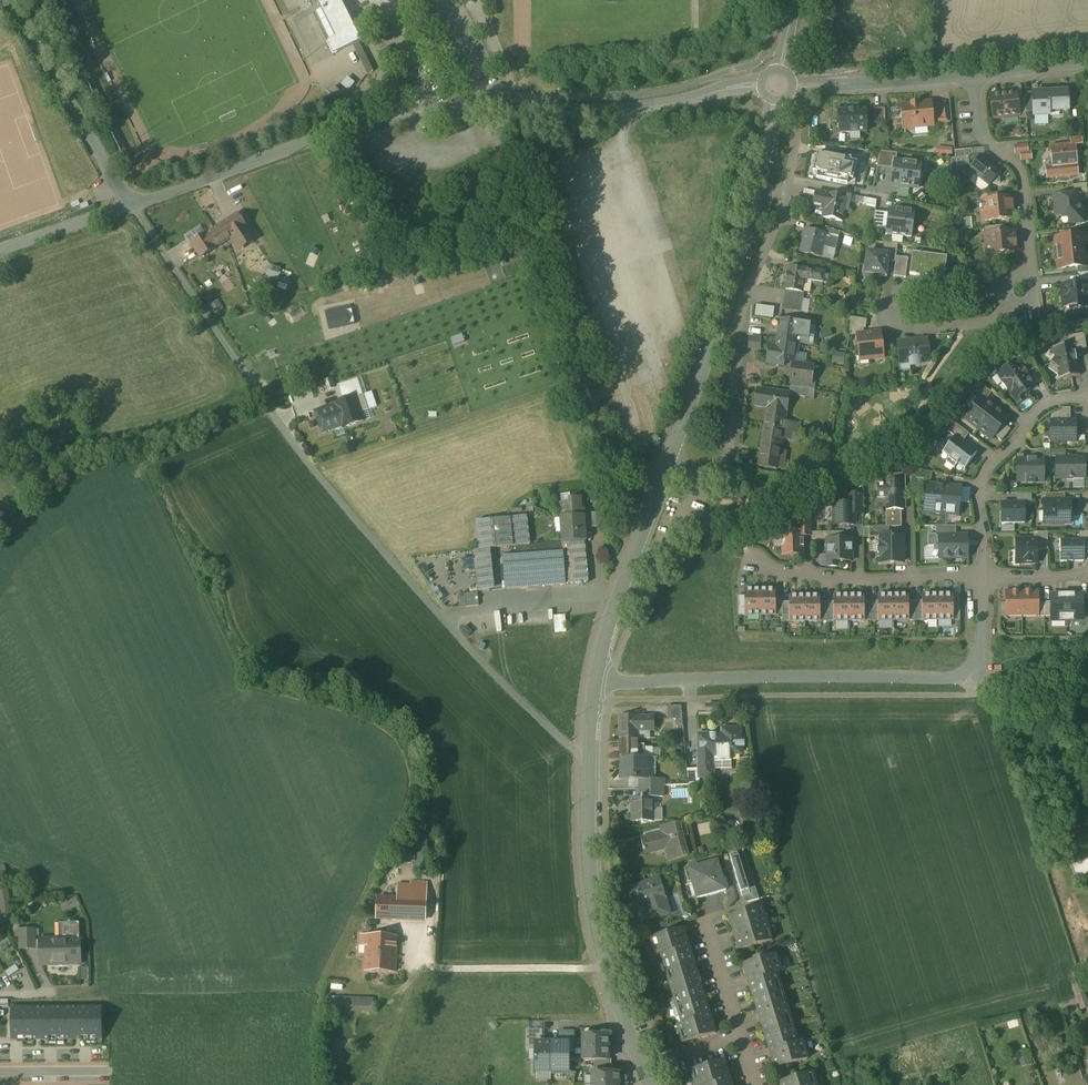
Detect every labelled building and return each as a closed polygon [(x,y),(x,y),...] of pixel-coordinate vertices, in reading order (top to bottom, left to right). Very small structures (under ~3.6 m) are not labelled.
[(313,66),(333,57),(325,41),(321,43),(301,0),(283,0),(313,66)] [(336,0),(328,0),(320,4),(319,5),(336,39),(327,43),(332,54),(352,44),(357,41),(336,0)] [(374,72),(358,41),(357,41),(352,44),(367,75),(374,72)] [(355,83),(347,77),(341,85),(348,91),(355,83)] [(344,99),(333,88),(329,93),(334,99),(331,103),(335,107),(344,99)] [(1068,92),(1047,93),(1048,112),(1049,112),(1069,111),(1068,92)] [(1032,93),(1024,94),(1025,99),(1025,114),(1033,113),(1032,93)] [(1047,93),(1032,93),(1033,113),(1034,117),(1049,117),(1049,112),(1048,112),(1047,93)] [(1010,94),(991,96),(994,119),(1018,116),(1019,116),(1017,100),(1017,99),(1010,94)] [(1025,99),(1017,100),(1019,116),(1018,116),(1018,120),(1026,119),(1025,114),(1025,99)] [(931,103),(902,106),(904,130),(933,127),(933,124),(931,105),(931,103)] [(946,103),(931,105),(933,124),(948,122),(946,103)] [(886,108),(872,108),(873,124),(887,124),(886,108)] [(866,111),(840,112),(841,134),(867,133),(866,111)] [(1082,138),(1070,138),(1071,145),(1075,145),(1075,146),(1083,145),(1082,138)] [(1071,145),(1050,148),(1052,168),(1052,169),(1069,167),(1077,166),(1075,146),(1075,145),(1071,145)] [(952,150),(937,148),(936,158),(951,159),(952,150)] [(1017,149),(1018,161),(1031,160),(1030,148),(1017,149)] [(983,149),(972,150),(973,157),(977,157),(981,156),(982,156),(984,156),(983,149)] [(972,150),(955,152),(956,160),(968,158),(973,157),(972,150)] [(877,167),(893,169),(895,160),(896,160),(897,154),(880,152),(877,167)] [(817,153),(813,172),(817,173),(816,179),(830,182),(831,180),(833,180),(833,182),(847,185),(848,179),(853,180),(857,163),(851,162),(852,159),(822,153),(822,154),(817,153)] [(989,165),(980,157),(979,158),(977,157),(973,157),(968,158),(969,167),(971,169),(968,171),(989,188),(991,185),(1000,184),(999,175),(1001,172),(990,163),(989,165)] [(895,160),(893,169),(891,187),(918,190),(921,163),(896,160),(895,160)] [(1069,167),(1052,169),(1052,168),(1045,168),(1047,179),(1070,177),(1069,167)] [(1087,184),(1073,186),(1074,194),(1081,194),(1087,194),(1087,184)] [(846,199),(816,193),(813,208),(824,210),(822,218),(841,223),(846,199)] [(1074,194),(1054,196),(1056,216),(1073,215),(1074,223),(1084,222),(1081,194),(1074,194)] [(875,207),(877,200),(854,196),(853,202),(875,207)] [(1011,199),(982,202),(983,212),(981,212),(982,222),(1013,219),(1011,199)] [(912,238),(915,212),(889,209),(887,221),(886,230),(885,235),(912,238)] [(886,230),(887,221),(883,221),(884,213),(875,212),(873,228),(886,230)] [(238,214),(225,223),(233,235),(246,227),(238,214)] [(841,223),(822,218),(821,226),(825,227),(840,232),(847,235),(849,224),(841,223)] [(225,223),(207,234),(215,247),(231,237),(233,235),(225,223)] [(233,235),(231,237),(239,249),(254,239),(246,227),(233,235)] [(840,232),(825,227),(824,234),(806,230),(801,252),(819,257),(822,247),(836,250),(840,232)] [(1085,229),(1071,230),(1072,237),(1085,236),(1085,229)] [(1014,232),(985,235),(986,246),(988,246),(991,248),(992,255),(1016,252),(1014,232)] [(207,234),(193,243),(191,243),(200,257),(201,256),(215,247),(207,234)] [(1059,239),(1059,246),(1056,247),(1058,262),(1061,261),(1062,269),(1077,267),(1087,266),(1087,263),(1087,256),(1082,256),(1080,237),(1085,237),(1085,236),(1072,237),(1059,239)] [(897,245),(884,243),(882,254),(888,255),(888,261),(895,262),(896,257),(897,245)] [(882,254),(867,252),(865,273),(877,275),(877,276),(887,277),(888,268),(887,268),(888,261),(888,255),(882,254)] [(937,256),(912,253),(909,275),(926,277),(927,272),(945,274),(946,264),(936,263),(937,256)] [(908,259),(896,257),(895,262),(893,277),(906,278),(908,259)] [(1077,267),(1078,274),(1087,273),(1087,266),(1077,267)] [(825,274),(789,268),(786,291),(803,293),(805,281),(823,284),(825,274)] [(1080,274),(1081,284),(1087,283),(1087,285),(1087,273),(1080,274)] [(1062,286),(1063,290),(1061,291),(1062,297),(1068,297),(1069,306),(1078,305),(1078,309),(1087,308),(1087,285),(1087,283),(1081,284),(1062,286)] [(786,291),(783,310),(802,313),(805,294),(803,293),(786,291)] [(221,308),(216,301),(210,305),(215,312),(221,308)] [(773,317),(774,306),(755,305),(754,316),(773,317)] [(343,309),(325,313),(330,331),(348,326),(343,309)] [(867,320),(851,318),(849,336),(857,335),(864,334),(863,329),(865,329),(867,320)] [(810,324),(780,320),(777,340),(800,343),(813,345),(814,336),(809,336),(810,324)] [(462,334),(451,338),(454,345),(464,341),(462,334)] [(881,335),(868,336),(868,334),(864,334),(857,335),(859,357),(865,357),(868,360),(869,360),(876,359),(876,357),(876,355),(883,355),(881,335)] [(955,334),(944,335),(944,336),(945,348),(955,334)] [(1084,334),(1067,337),(1067,339),(1062,346),(1074,344),(1075,351),(1086,349),(1084,334)] [(761,338),(749,338),(748,349),(761,350),(761,338)] [(800,343),(777,340),(776,347),(770,346),(767,363),(784,366),(785,361),(794,363),(795,353),(799,354),(800,346),(800,343)] [(914,341),(908,341),(908,344),(898,345),(900,362),(909,361),(910,365),(920,364),(920,360),(929,360),(927,342),(914,343),(914,341)] [(1062,346),(1052,348),(1052,349),(1054,349),(1056,359),(1054,359),(1051,364),(1059,370),(1060,379),(1058,379),(1058,380),(1081,376),(1080,375),(1079,375),(1077,362),(1078,361),(1078,360),(1076,361),(1075,351),(1074,344),(1062,346)] [(1028,351),(1016,353),(1030,372),(1037,369),(1028,351)] [(836,366),(844,366),(845,353),(836,352),(836,366)] [(1016,362),(998,375),(1003,383),(1002,384),(1008,393),(1010,392),(1015,400),(1034,387),(1025,375),(1027,374),(1023,369),(1022,370),(1016,362)] [(815,366),(799,363),(799,366),(791,365),(791,369),(794,369),(793,372),(792,371),(791,380),(812,383),(815,366)] [(357,379),(337,386),(342,402),(356,397),(356,398),(363,396),(357,379)] [(992,393),(976,382),(968,393),(979,402),(982,399),(986,401),(992,393)] [(808,389),(790,387),(789,396),(807,398),(808,389)] [(784,394),(757,390),(755,406),(767,408),(764,428),(782,431),(783,422),(785,411),(786,411),(787,403),(783,403),(784,394)] [(342,402),(339,403),(340,405),(337,406),(337,405),(335,406),(342,427),(343,429),(358,424),(356,419),(362,417),(356,398),(356,397),(342,402)] [(979,402),(966,419),(979,429),(995,409),(986,401),(982,399),(979,402)] [(335,406),(319,411),(322,421),(318,422),(322,434),(342,427),(335,406)] [(1068,408),(1062,409),(1062,411),(1052,415),(1053,421),(1068,421),(1068,408)] [(995,409),(979,429),(992,439),(994,436),(1003,425),(1008,419),(995,409)] [(1053,421),(1051,421),(1051,442),(1075,442),(1075,421),(1068,421),(1053,421)] [(799,424),(783,422),(782,431),(798,433),(799,424)] [(969,434),(955,424),(948,432),(954,437),(955,437),(955,438),(962,443),(969,434)] [(1010,431),(1003,425),(994,436),(1001,442),(1010,431)] [(782,431),(764,428),(762,448),(780,451),(781,440),(782,431)] [(798,433),(782,431),(781,440),(798,443),(800,433),(798,433)] [(954,437),(942,453),(943,453),(944,453),(950,458),(948,460),(956,466),(958,464),(964,469),(964,470),(977,453),(976,453),(975,454),(962,443),(955,438),(955,437),(954,437)] [(780,451),(762,448),(759,465),(777,468),(780,451)] [(1050,451),(1037,451),(1037,460),(1044,460),(1044,465),(1050,465),(1050,451)] [(1084,459),(1057,460),(1057,479),(1067,479),(1067,480),(1074,480),(1074,479),(1084,479),(1084,459)] [(1037,460),(1017,460),(1017,483),(1025,483),(1025,484),(1026,484),(1026,481),(1034,481),(1034,484),(1035,484),(1035,483),(1044,483),(1044,465),(1044,460),(1037,460)] [(932,473),(913,469),(913,479),(931,481),(932,473)] [(889,475),(889,481),(877,482),(877,499),(886,499),(886,511),(901,511),(901,498),(906,498),(905,475),(889,475)] [(945,487),(927,485),(926,499),(931,499),(930,513),(942,514),(945,487)] [(961,488),(945,487),(942,514),(958,516),(961,488)] [(862,514),(862,494),(848,495),(848,504),(854,504),(855,515),(862,514)] [(1031,494),(1017,494),(1017,503),(1025,503),(1025,507),(1031,507),(1031,494)] [(579,499),(570,499),(570,495),(560,496),(562,518),(563,518),(584,516),(583,514),(584,514),(583,510),(580,511),(579,499)] [(1045,501),(1044,501),(1044,524),(1070,524),(1070,501),(1065,501),(1045,501)] [(1025,507),(1025,503),(1017,503),(1001,503),(1001,512),(1000,512),(1000,523),(1014,523),(1014,525),(1025,525),(1025,507)] [(848,504),(833,505),(834,526),(850,526),(850,524),(853,521),(855,521),(855,515),(854,504),(848,504)] [(902,527),(901,511),(886,511),(886,528),(889,527),(889,528),(902,527)] [(584,514),(583,514),(584,516),(585,516),(585,529),(596,528),(595,513),(584,514)] [(525,516),(509,518),(512,546),(515,546),(528,545),(525,516)] [(584,516),(563,518),(564,533),(561,533),(561,543),(562,543),(582,542),(584,542),(583,529),(586,529),(585,529),(585,516),(584,516)] [(811,517),(802,517),(802,522),(798,522),(798,532),(803,532),(804,537),(811,537),(811,517)] [(509,518),(476,521),(479,549),(479,550),(490,549),(512,546),(509,518)] [(886,528),(869,528),(869,538),(880,538),(880,537),(889,537),(889,528),(889,527),(886,528)] [(956,527),(936,527),(936,537),(939,537),(939,536),(956,536),(956,527)] [(798,532),(781,532),(782,557),(804,556),(804,537),(803,532),(798,532)] [(1048,550),(1048,533),(1034,533),(1034,540),(1037,540),(1037,550),(1048,550)] [(1079,533),(1078,540),(1084,540),(1084,549),(1087,549),(1087,533),(1079,533)] [(967,558),(967,536),(956,536),(939,536),(939,537),(940,559),(967,558)] [(903,563),(902,537),(894,537),(889,537),(880,537),(880,538),(880,544),(877,547),(878,553),(881,556),(881,563),(903,563)] [(830,539),(827,539),(827,560),(851,560),(851,539),(845,539),(830,539)] [(1034,540),(1015,540),(1015,556),(1019,556),(1019,564),(1037,564),(1037,550),(1037,540),(1034,540)] [(1078,540),(1063,540),(1063,549),(1060,552),(1060,562),(1084,562),(1084,549),(1084,540),(1078,540)] [(582,542),(562,543),(566,585),(588,584),(586,560),(583,560),(582,542)] [(561,543),(530,545),(528,545),(515,546),(516,556),(503,557),(505,590),(566,585),(562,543),(561,543)] [(490,549),(479,550),(479,549),(474,550),(478,592),(495,590),(490,549)] [(760,589),(744,590),(744,596),(745,616),(760,616),(760,589)] [(775,589),(760,589),(760,616),(776,616),(776,596),(775,589)] [(1038,603),(1037,592),(1022,593),(1022,615),(1037,615),(1038,615),(1038,603)] [(477,593),(465,594),(458,595),(460,608),(479,606),(477,593)] [(1022,615),(1022,593),(1006,593),(1006,603),(1007,615),(1022,615)] [(938,621),(937,594),(922,595),(922,601),(922,621),(938,621)] [(953,594),(937,594),(938,621),(953,621),(953,601),(953,594)] [(1082,594),(1066,595),(1067,621),(1082,621),(1082,616),(1082,600),(1082,594)] [(849,595),(833,595),(833,602),(833,622),(849,622),(849,595)] [(864,595),(849,595),(849,622),(864,622),(864,602),(864,595)] [(893,595),(878,595),(878,602),(878,622),(893,621),(893,595)] [(909,595),(893,595),(893,621),(909,621),(909,601),(909,595)] [(1067,621),(1066,595),(1051,595),(1051,603),(1051,617),(1051,621),(1067,621)] [(804,596),(789,596),(789,602),(789,622),(805,622),(804,596)] [(820,596),(804,596),(805,622),(820,622),(820,602),(820,596)] [(554,632),(566,632),(566,615),(554,615),(554,632)] [(667,706),(668,720),(675,719),(675,726),(682,725),(682,705),(667,706)] [(637,716),(619,717),(620,740),(637,739),(637,732),(654,731),(654,717),(637,717),(637,716)] [(722,734),(698,735),(698,744),(699,744),(699,752),(698,752),(699,768),(699,778),(714,778),(713,756),(742,755),(741,728),(722,729),(722,734)] [(637,739),(620,740),(620,759),(637,759),(638,758),(637,755),(642,755),(642,758),(647,758),(652,758),(652,749),(644,749),(644,746),(637,746),(637,739)] [(638,758),(637,759),(620,759),(621,781),(639,780),(647,780),(647,758),(642,758),(641,758),(638,758)] [(699,768),(686,769),(687,785),(700,785),(699,778),(699,768)] [(647,780),(639,780),(639,789),(650,789),(650,786),(663,786),(663,779),(647,780)] [(663,786),(650,786),(650,789),(650,791),(650,797),(653,797),(653,798),(663,798),(663,786)] [(641,800),(632,800),(632,822),(646,822),(646,812),(653,812),(653,809),(653,801),(653,798),(653,797),(650,797),(641,797),(641,800)] [(685,823),(661,827),(663,834),(641,839),(645,854),(653,852),(653,848),(665,846),(670,862),(687,856),(686,851),(683,842),(681,832),(687,830),(685,823)] [(424,844),(416,844),(415,871),(422,871),(424,844)] [(730,855),(744,904),(753,901),(750,890),(738,852),(730,855)] [(1056,856),(1049,858),(1052,866),(1058,864),(1056,856)] [(697,899),(726,891),(718,861),(688,870),(697,899)] [(659,879),(627,889),(633,908),(645,905),(665,899),(659,879)] [(411,885),(398,885),(398,899),(377,898),(376,918),(425,920),(427,883),(411,882),(411,885)] [(750,890),(753,901),(759,900),(756,888),(750,890)] [(0,889),(0,897),(1,907),(2,912),(11,911),(7,889),(0,889)] [(72,910),(79,906),(75,898),(68,902),(72,910)] [(665,899),(645,905),(649,921),(669,915),(665,899)] [(761,907),(729,917),(730,920),(729,922),(730,925),(731,926),(732,928),(736,943),(736,944),(737,947),(738,948),(739,951),(772,941),(761,907)] [(65,923),(66,940),(40,940),(41,964),(52,964),(52,966),(68,966),(68,963),(81,963),(79,922),(65,923)] [(647,926),(635,929),(637,936),(630,938),(632,941),(641,938),(640,935),(649,932),(647,926)] [(683,929),(651,939),(656,957),(661,955),(666,972),(694,964),(686,938),(687,936),(686,933),(684,932),(683,929)] [(35,930),(20,930),(20,937),(20,949),(36,949),(35,930)] [(396,937),(370,935),(368,957),(366,957),(366,971),(395,972),(396,937)] [(776,955),(743,965),(744,968),(743,969),(744,973),(746,973),(754,999),(782,991),(777,974),(781,972),(776,955)] [(694,964),(666,972),(677,1008),(705,999),(694,964)] [(9,976),(20,971),(17,965),(6,971),(9,976)] [(782,991),(754,999),(765,1035),(793,1026),(782,991)] [(1084,993),(1077,995),(1080,1005),(1087,1003),(1084,993)] [(373,999),(334,999),(329,999),(329,1011),(373,1012),(373,999)] [(705,999),(677,1008),(682,1025),(677,1026),(683,1044),(715,1033),(715,1031),(715,1029),(714,1026),(713,1025),(705,999)] [(102,1007),(11,1007),(11,1041),(18,1041),(102,1040),(102,1007)] [(793,1026),(765,1035),(773,1061),(772,1062),(773,1066),(774,1066),(775,1069),(808,1059),(803,1042),(798,1043),(793,1026)] [(542,1030),(529,1030),(529,1050),(536,1050),(536,1043),(542,1043),(542,1030)] [(574,1033),(559,1033),(559,1043),(568,1043),(568,1053),(574,1052),(574,1033)] [(608,1036),(583,1036),(583,1060),(595,1061),(608,1061),(608,1060),(608,1036)] [(542,1043),(536,1043),(536,1050),(536,1072),(551,1072),(551,1043),(542,1043)] [(559,1043),(551,1043),(551,1072),(568,1072),(568,1053),(568,1043),(559,1043)] [(691,1071),(695,1084),(731,1084),(727,1070),(727,1068),(726,1065),(725,1064),(724,1061),(691,1071)] [(592,1073),(592,1084),(619,1084),(619,1073),(612,1073),(595,1073),(592,1073)] [(780,1083),(780,1084),(816,1084),(812,1073),(780,1083)]
